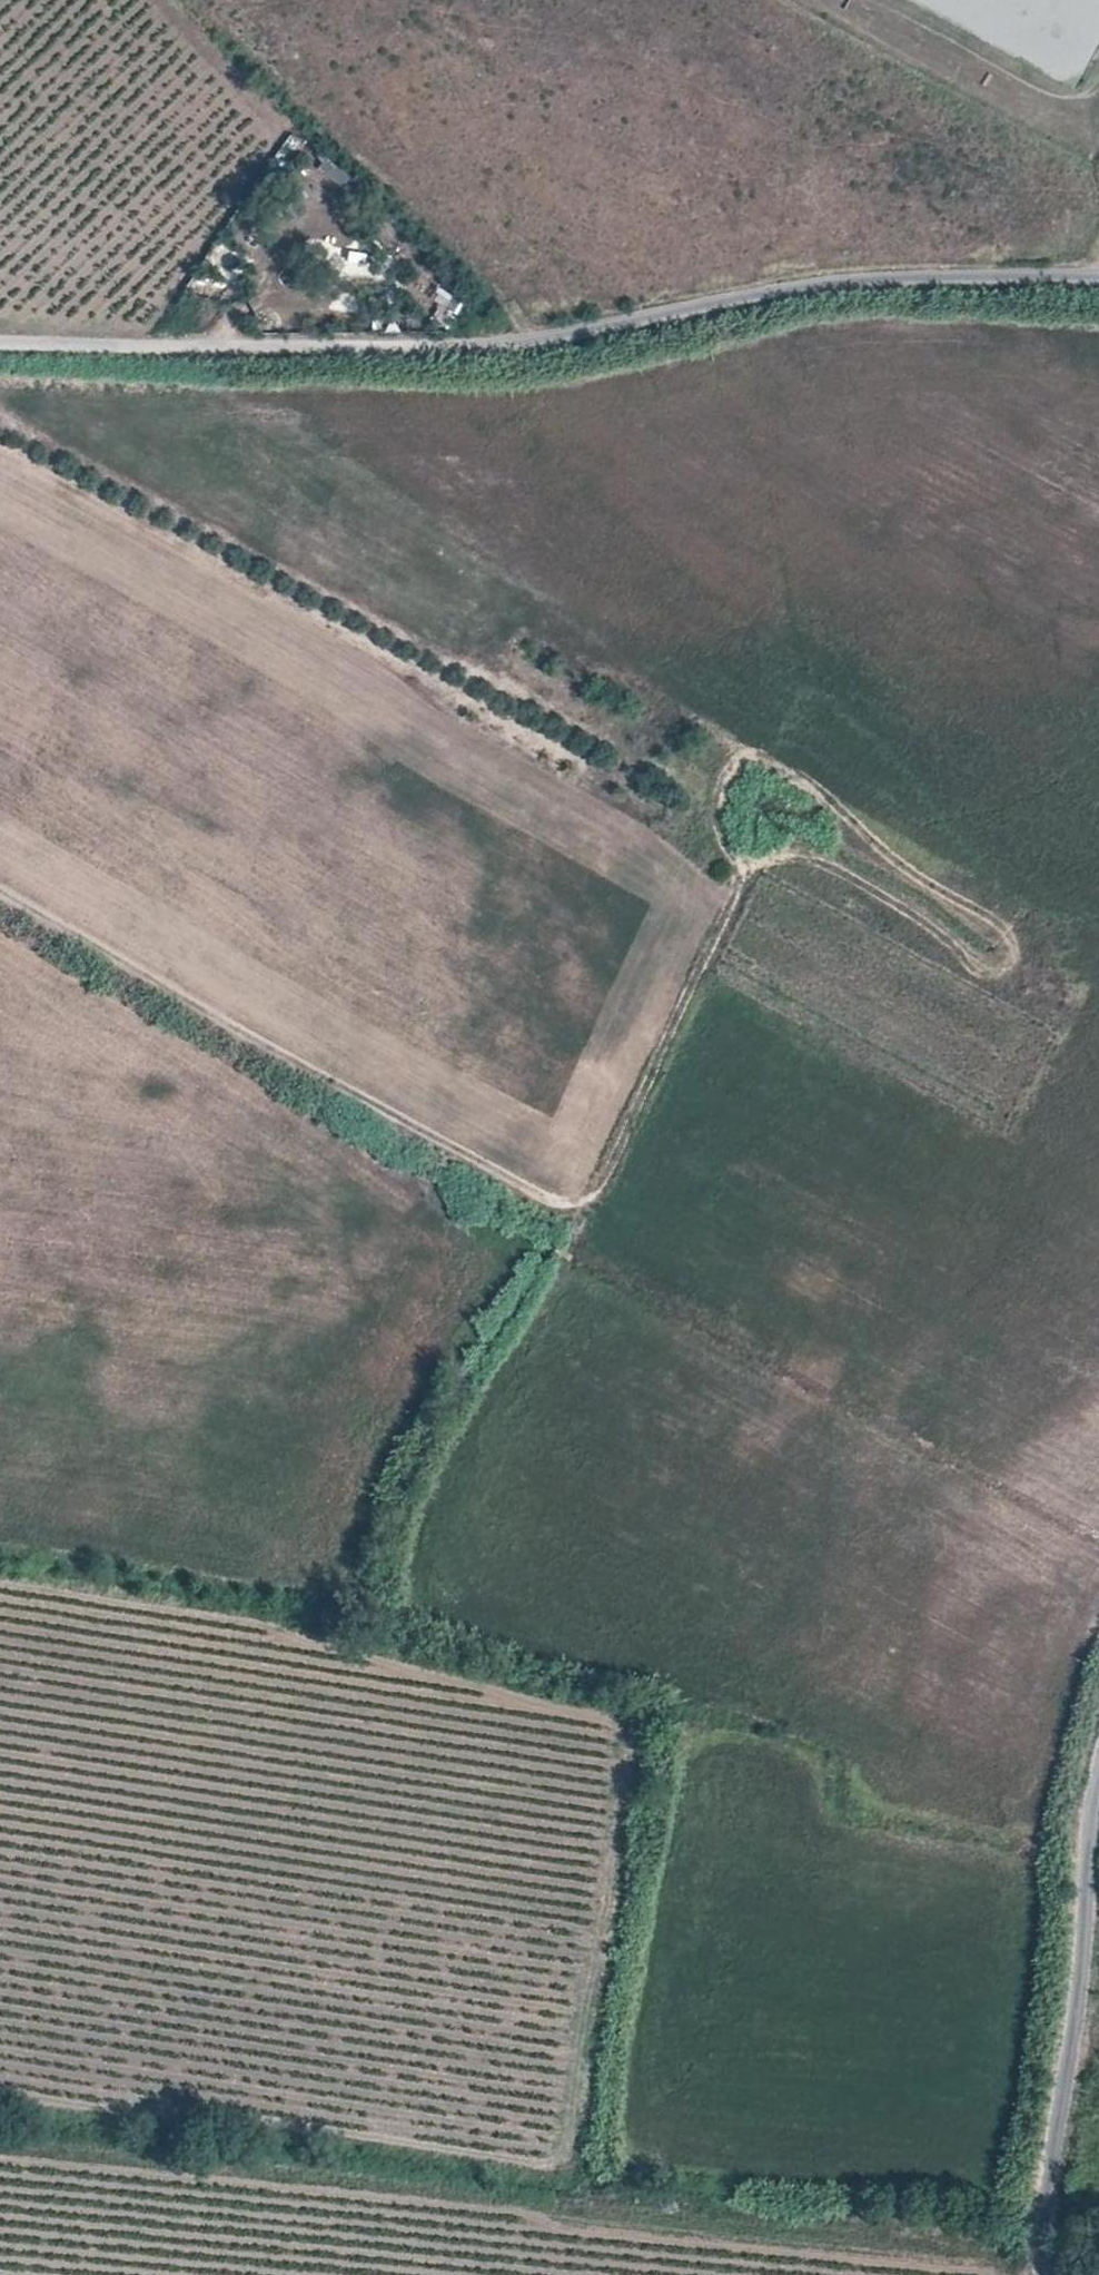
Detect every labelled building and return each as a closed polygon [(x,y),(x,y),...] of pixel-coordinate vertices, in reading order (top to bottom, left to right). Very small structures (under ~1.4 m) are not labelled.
[(437,289),(429,304),(452,317),(460,303),(437,289)]
